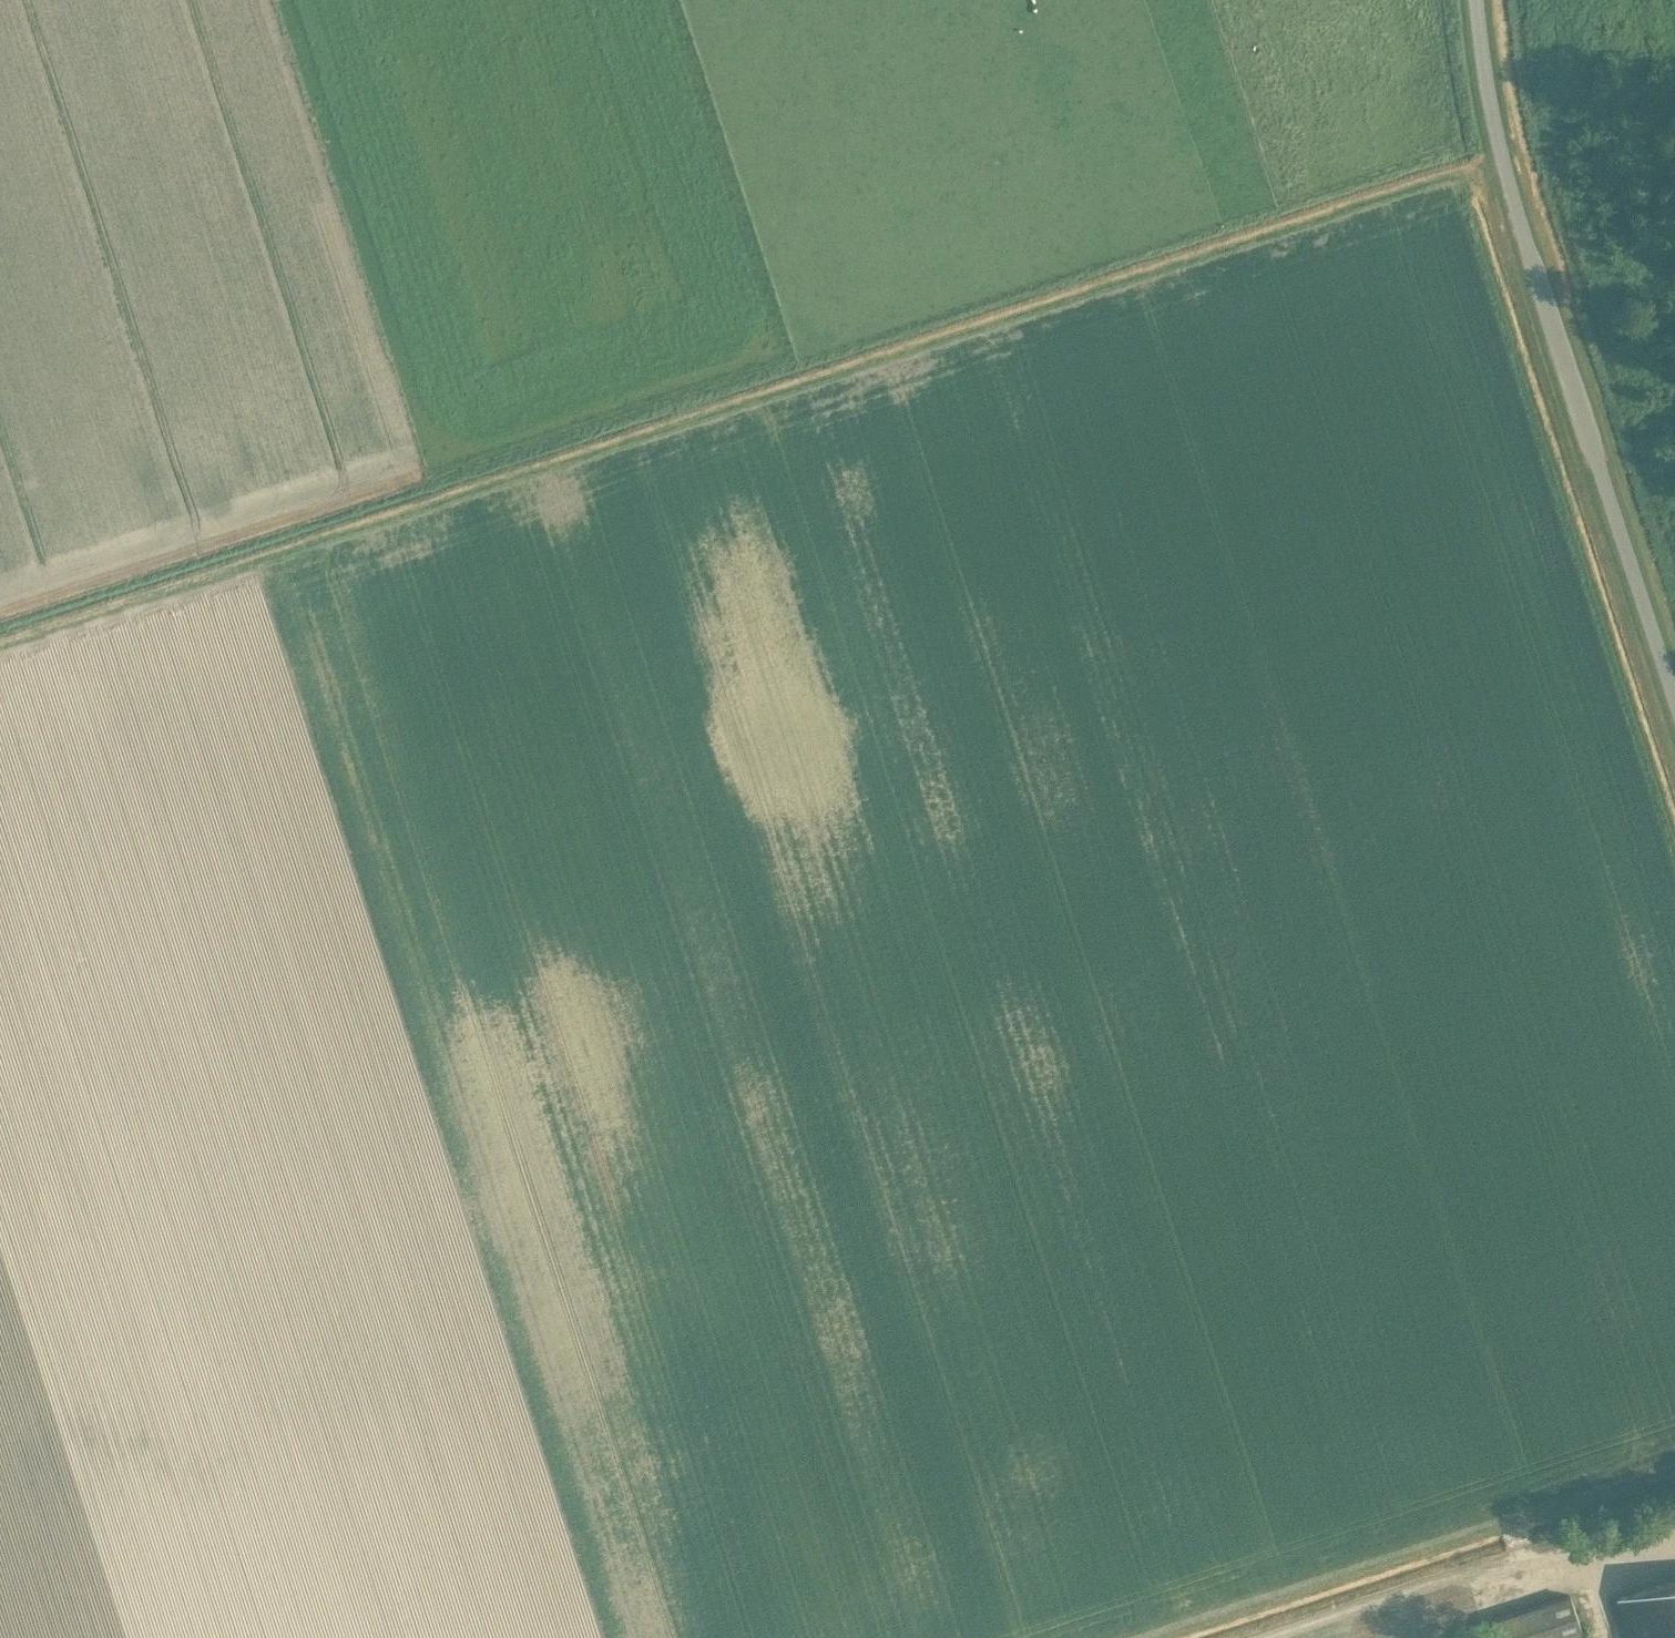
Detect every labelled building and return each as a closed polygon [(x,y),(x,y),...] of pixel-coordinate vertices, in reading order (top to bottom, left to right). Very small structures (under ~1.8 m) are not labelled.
[(1616,1596),(1630,1637),(1674,1637),(1674,1577),(1616,1596)] [(1568,1592),(1492,1617),(1498,1637),(1584,1637),(1568,1592)]
